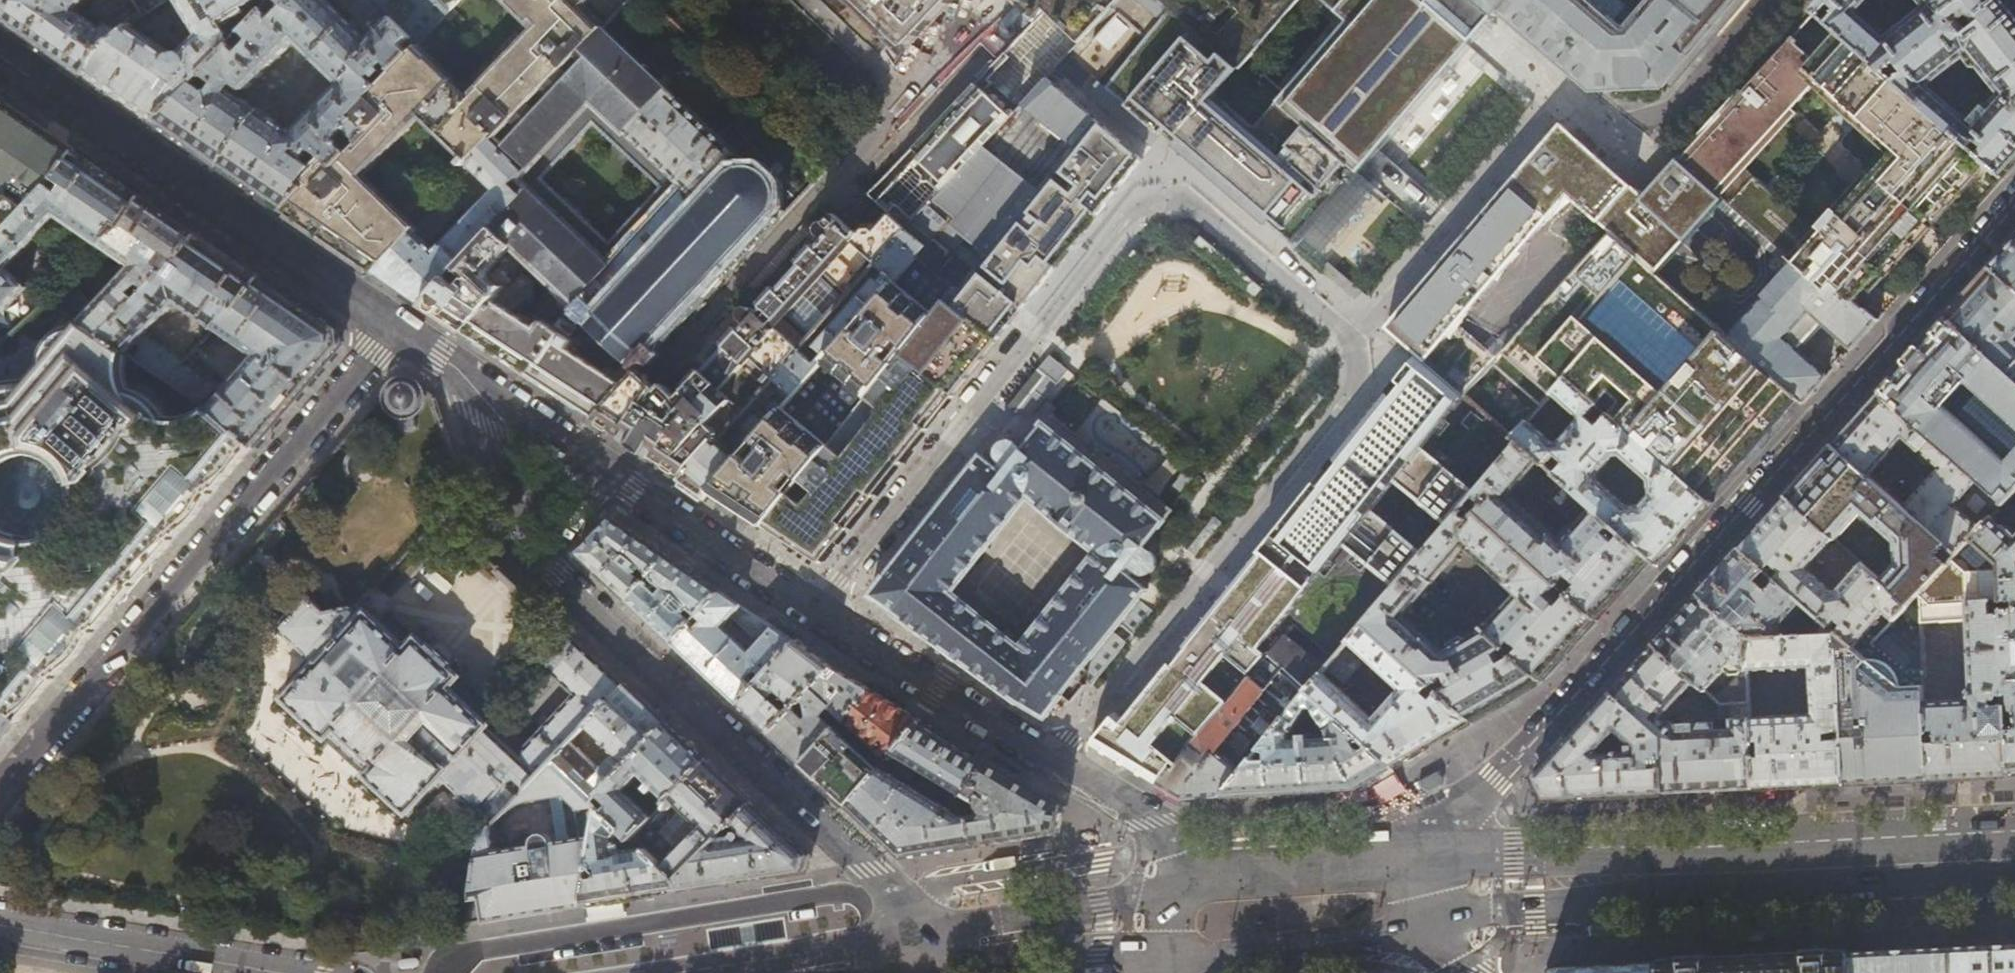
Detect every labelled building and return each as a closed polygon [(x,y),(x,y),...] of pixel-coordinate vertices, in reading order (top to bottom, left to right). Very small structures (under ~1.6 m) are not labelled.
[(38,44),(86,77),(104,50),(122,33),(114,27),(109,27),(106,31),(78,12),(83,4),(90,0),(0,0),(0,18),(38,44)] [(198,34),(182,52),(172,53),(131,25),(122,33),(104,50),(86,77),(122,101),(154,123),(235,41),(230,34),(225,25),(209,0),(177,0),(198,34)] [(141,15),(167,0),(132,0),(141,15)] [(246,30),(235,41),(154,123),(181,142),(218,168),(258,111),(229,91),(233,85),(241,90),(248,87),(296,40),(313,56),(347,22),(326,0),(275,0),(246,30)] [(225,25),(249,10),(247,7),(259,0),(209,0),(225,25)] [(347,22),(313,56),(340,84),(297,128),(296,136),(258,111),(218,168),(251,190),(284,212),(309,184),(305,179),(318,166),(316,163),(322,157),(324,155),(336,167),(368,131),(352,114),(453,13),(441,0),(355,0),(348,7),(347,8),(363,22),(381,5),(392,16),(367,41),(347,22)] [(453,13),(352,114),(368,131),(336,167),(324,155),(322,157),(316,163),(318,166),(305,179),(309,184),(284,212),(306,227),(354,260),(376,275),(432,219),(473,171),(471,168),(494,143),(603,30),(627,6),(621,0),(466,0),(453,13)] [(453,13),(466,0),(441,0),(453,13)] [(908,50),(955,0),(855,0),(908,50)] [(1077,46),(1115,7),(1121,0),(1008,0),(1032,23),(1043,12),(1077,46)] [(1169,140),(1227,190),(1295,249),(1359,173),(1282,104),(1254,139),(1211,101),(1238,69),(1158,0),(1121,0),(1115,7),(1145,32),(1106,86),(1163,134),(1169,140)] [(1238,69),(1297,0),(1158,0),(1238,69)] [(1282,104),(1359,173),(1469,46),(1476,38),(1495,15),(1477,0),(1326,0),(1348,18),(1282,104)] [(1659,90),(1736,0),(1651,0),(1635,20),(1612,0),(1477,0),(1495,15),(1497,12),(1499,10),(1510,20),(1590,91),(1659,90)] [(1812,12),(1882,73),(1895,63),(1899,68),(1948,28),(1997,0),(1925,0),(1929,4),(1885,40),(1854,13),(1866,0),(1823,0),(1812,12)] [(2007,0),(1997,0),(1948,28),(1899,68),(1904,73),(1893,83),(1979,157),(2004,179),(2014,166),(2014,10),(2007,0)] [(1068,55),(1077,46),(1043,12),(1032,23),(674,405),(638,444),(633,449),(655,465),(678,481),(717,440),(720,437),(725,431),(774,378),(800,349),(876,264),(932,203),(979,152),(1017,110),(1049,76),(1068,55)] [(1825,293),(1833,285),(1854,304),(1911,237),(1979,157),(1893,83),(1882,73),(1812,12),(1677,161),(1713,194),(1765,241),(1793,265),(1825,293)] [(243,26),(230,34),(235,41),(246,30),(243,26)] [(573,306),(586,319),(587,319),(589,322),(590,323),(740,159),(634,60),(603,30),(494,143),(525,172),(518,179),(531,193),(496,231),(513,248),(512,249),(527,263),(573,306)] [(990,334),(1045,276),(1100,212),(1143,157),(1136,152),(1049,76),(1017,110),(1076,160),(1039,203),(979,152),(932,203),(950,219),(918,256),(957,288),(947,300),(990,334)] [(1163,134),(1106,86),(1099,80),(1088,93),(1146,141),(1152,146),(1163,134)] [(4,104),(0,109),(0,182),(2,183),(0,186),(0,238),(50,185),(57,178),(75,152),(42,130),(4,104)] [(1624,181),(1562,125),(1529,160),(1478,224),(1427,287),(1391,331),(1419,355),(1463,394),(1490,364),(1453,331),(1573,200),(1609,234),(1646,266),(1713,194),(1677,161),(1661,178),(1648,192),(1642,198),(1624,181)] [(471,168),(473,171),(432,219),(376,275),(377,276),(400,291),(444,319),(465,333),(494,300),(504,290),(502,288),(498,290),(489,281),(488,274),(500,261),(503,264),(506,261),(503,259),(512,249),(513,248),(496,231),(531,193),(518,179),(525,172),(494,143),(471,168)] [(44,302),(29,287),(8,267),(58,215),(101,244),(119,225),(121,227),(141,197),(117,180),(75,152),(57,178),(68,185),(62,193),(50,185),(0,238),(0,343),(44,302)] [(740,159),(590,323),(588,326),(611,347),(631,365),(633,363),(640,370),(779,221),(772,215),(774,212),(777,212),(778,209),(776,208),(777,204),(777,198),(776,191),(775,188),(778,187),(776,183),(774,184),(772,180),(768,176),(765,174),(760,170),(761,168),(757,167),(756,169),(748,167),(745,167),(744,168),(743,167),(742,165),(744,163),(740,159)] [(1429,224),(1439,204),(1422,195),(1412,216),(1429,224)] [(175,220),(141,197),(121,227),(119,225),(101,244),(132,266),(93,309),(85,297),(67,279),(48,300),(78,321),(103,337),(168,270),(176,263),(178,264),(197,235),(175,220)] [(791,400),(918,256),(950,219),(932,203),(876,264),(883,270),(815,347),(817,349),(809,357),(800,349),(774,378),(782,384),(779,388),(791,400)] [(1609,234),(1513,339),(1563,383),(1567,379),(1708,500),(1751,451),(1797,398),(1729,339),(1646,266),(1609,234)] [(236,261),(197,235),(178,264),(179,265),(178,265),(185,270),(180,278),(168,270),(103,337),(126,353),(136,344),(142,348),(134,359),(156,373),(165,379),(182,362),(184,360),(147,333),(168,311),(169,312),(176,302),(214,328),(236,306),(240,308),(261,278),(236,261)] [(1946,318),(1971,340),(1979,330),(1988,337),(1980,348),(2014,379),(2014,241),(1946,318)] [(918,256),(791,400),(784,408),(709,491),(735,508),(763,527),(947,300),(957,288),(918,256)] [(1334,267),(1329,263),(1322,271),(1357,299),(1363,291),(1334,267)] [(1793,265),(1729,339),(1797,398),(1803,403),(1816,388),(1827,376),(1784,339),(1799,323),(1808,312),(1851,349),(1877,320),(1865,310),(1863,312),(1854,304),(1833,285),(1825,293),(1793,265)] [(307,310),(261,278),(240,308),(236,306),(214,328),(255,356),(223,393),(182,362),(165,379),(207,408),(252,447),(293,399),(339,345),(337,330),(307,310)] [(494,300),(465,333),(492,351),(551,389),(579,407),(595,417),(596,418),(625,386),(602,371),(575,354),(580,346),(535,316),(530,324),(494,300)] [(947,300),(763,527),(818,563),(847,528),(907,456),(954,399),(1001,343),(990,334),(947,300)] [(1914,354),(1878,394),(1930,440),(1977,480),(2004,504),(2014,492),(2014,456),(2008,464),(1944,408),(1966,384),(1969,386),(1974,386),(2014,423),(2014,379),(1980,348),(1971,340),(1946,318),(1914,354)] [(252,447),(207,408),(165,379),(156,373),(134,359),(126,353),(103,337),(78,321),(72,328),(66,329),(61,331),(56,334),(51,338),(47,344),(44,350),(43,357),(43,363),(25,384),(14,385),(1,388),(0,388),(0,707),(18,722),(47,688),(122,599),(165,549),(205,503),(252,447)] [(1070,370),(1052,355),(1010,406),(1023,416),(1034,415),(1047,398),(1070,370)] [(1463,394),(1419,355),(1389,392),(1357,431),(1318,479),(1282,524),(1240,574),(1173,657),(1125,716),(1116,710),(1104,725),(1089,744),(1157,784),(1172,767),(1176,769),(1191,745),(1239,692),(1265,657),(1306,693),(1308,691),(1323,673),(1326,669),(1327,668),(1288,634),(1271,653),(1263,647),(1345,544),(1374,509),(1396,481),(1424,447),(1465,396),(1463,394)] [(620,433),(638,444),(674,405),(659,391),(654,396),(653,396),(634,377),(625,386),(596,418),(620,433)] [(1563,383),(1552,395),(1577,419),(1555,445),(1529,421),(1514,438),(1519,443),(1539,460),(1593,508),(1650,558),(1658,565),(1684,535),(1712,504),(1708,500),(1567,379),(1563,383)] [(416,428),(414,413),(415,412),(417,410),(419,407),(421,402),(421,400),(421,397),(420,392),(420,390),(416,386),(415,385),(410,382),(408,381),(404,381),(400,382),(397,383),(395,384),(391,387),(389,389),(387,393),(386,398),(386,401),(387,404),(388,407),(391,411),(395,414),(399,415),(401,430),(416,428)] [(1955,505),(1977,480),(1930,440),(1878,394),(1857,417),(1832,445),(1869,476),(1903,437),(1920,452),(1938,468),(1904,507),(1957,554),(1970,540),(1981,528),(1955,505)] [(709,491),(784,408),(778,402),(775,402),(766,412),(768,415),(762,420),(758,416),(753,416),(744,426),(745,432),(731,447),(728,444),(725,448),(717,440),(678,481),(691,489),(703,498),(709,491)] [(956,657),(1017,701),(1046,717),(1078,677),(1091,688),(1125,645),(1111,635),(1119,625),(1132,636),(1155,607),(1142,596),(1147,589),(1133,577),(1136,573),(1145,579),(1151,580),(1155,579),(1160,575),(1162,570),(1161,563),(1158,559),(1151,553),(1179,516),(1044,408),(1016,442),(1010,437),(1005,435),(999,435),(993,438),(990,444),(990,452),(993,458),(1000,463),(996,468),(981,456),(936,513),(887,574),(869,596),(897,614),(956,657)] [(1497,424),(1489,417),(1475,433),(1484,440),(1497,424)] [(725,431),(720,437),(724,441),(729,435),(725,431)] [(1345,544),(1397,587),(1414,566),(1460,512),(1474,496),(1519,443),(1514,438),(1508,434),(1479,468),(1464,456),(1452,470),(1424,447),(1396,481),(1425,504),(1401,532),(1374,509),(1345,544)] [(1509,496),(1539,460),(1519,443),(1474,496),(1484,504),(1477,513),(1595,619),(1620,591),(1650,558),(1593,508),(1561,542),(1509,496)] [(1904,507),(1869,476),(1832,445),(1807,472),(1786,496),(1833,537),(1835,539),(1863,511),(1897,542),(1898,565),(1882,582),(1908,605),(1919,594),(1957,554),(1904,507)] [(1805,567),(1833,537),(1786,496),(1762,523),(1740,548),(1800,603),(1827,626),(1829,627),(1837,618),(1845,625),(1842,628),(1838,624),(1832,630),(1836,634),(1852,648),(1884,612),(1894,620),(1908,605),(1882,582),(1862,563),(1839,591),(1831,591),(1805,567)] [(1460,512),(1414,566),(1432,582),(1442,571),(1447,576),(1464,557),(1459,552),(1464,546),(1516,594),(1484,630),(1541,680),(1568,649),(1595,619),(1477,513),(1470,521),(1460,512)] [(655,573),(667,555),(638,535),(612,517),(578,554),(600,574),(628,601),(655,573)] [(2014,539),(1991,517),(1981,528),(1970,540),(1998,565),(1999,600),(2000,601),(2013,601),(2013,609),(2000,610),(2000,614),(2007,723),(2014,723),(2014,538),(2014,539)] [(1970,540),(1957,554),(1919,594),(1920,624),(1967,623),(1966,602),(1999,600),(1998,565),(1970,540)] [(1800,603),(1740,548),(1721,569),(1698,594),(1719,613),(1721,611),(1726,616),(1735,607),(1744,616),(1736,625),(1746,634),(1746,638),(1780,636),(1778,628),(1800,603)] [(696,574),(667,555),(655,573),(628,601),(652,624),(673,642),(722,592),(696,574)] [(1402,618),(1432,582),(1414,566),(1397,587),(1364,625),(1471,721),(1502,703),(1541,680),(1484,630),(1483,628),(1442,653),(1402,618)] [(795,641),(776,628),(758,616),(722,592),(673,642),(706,674),(739,705),(796,642),(795,641)] [(587,725),(625,685),(592,655),(564,630),(536,661),(572,695),(515,755),(487,728),(489,726),(450,690),(459,679),(449,669),(451,666),(430,646),(427,648),(417,639),(407,650),(366,613),(365,614),(357,606),(326,613),(307,594),(305,596),(306,597),(278,627),(293,642),(304,651),(317,663),(283,701),(327,741),(364,778),(406,815),(441,778),(454,791),(491,825),(503,812),(550,763),(570,742),(587,725)] [(1719,613),(1698,594),(1674,621),(1653,644),(1694,681),(1705,691),(1728,666),(1734,671),(1734,678),(1719,695),(1715,700),(1720,705),(1730,704),(1749,701),(1748,669),(1746,638),(1746,634),(1736,625),(1726,616),(1721,611),(1719,613)] [(1919,594),(1908,605),(1894,620),(1861,655),(1852,648),(1836,634),(1844,784),(1881,782),(1928,780),(1925,704),(1920,624),(1919,594)] [(2000,614),(1989,614),(1989,602),(2000,601),(1999,600),(1966,602),(1967,623),(1971,690),(1968,692),(1966,695),(1966,696),(1966,699),(1966,702),(1925,704),(1928,780),(1972,778),(2009,776),(2007,729),(2007,723),(2000,614)] [(797,637),(780,624),(776,628),(795,641),(797,637)] [(1323,673),(1308,691),(1393,767),(1428,746),(1471,721),(1364,625),(1349,643),(1401,689),(1373,719),(1323,673)] [(1780,636),(1746,638),(1748,669),(1807,667),(1810,719),(1750,721),(1755,789),(1782,787),(1844,784),(1836,634),(1780,636)] [(796,642),(739,705),(756,720),(770,733),(831,667),(813,654),(797,641),(796,642)] [(1660,720),(1694,681),(1653,644),(1631,669),(1610,693),(1638,719),(1660,738),(1664,793),(1710,791),(1754,789),(1750,721),(1749,701),(1730,704),(1732,729),(1676,732),(1677,730),(1676,727),(1675,725),(1674,724),(1672,723),(1669,723),(1667,724),(1666,725),(1660,720)] [(1326,669),(1344,684),(1362,664),(1344,648),(1327,668),(1326,669)] [(1207,797),(1222,796),(1306,693),(1265,657),(1239,692),(1191,745),(1176,769),(1172,767),(1157,784),(1169,792),(1181,799),(1207,797)] [(853,680),(831,667),(770,733),(786,748),(803,764),(837,726),(868,689),(853,680)] [(645,704),(625,685),(587,725),(617,753),(601,770),(570,742),(550,763),(592,802),(600,793),(666,723),(645,704)] [(899,708),(868,689),(837,726),(882,767),(921,722),(899,708)] [(1372,779),(1392,768),(1393,767),(1308,691),(1306,693),(1222,796),(1301,791),(1358,788),(1372,779)] [(1622,737),(1638,719),(1610,693),(1572,735),(1550,760),(1535,777),(1545,799),(1572,798),(1577,798),(1606,796),(1606,755),(1613,748),(1622,737)] [(18,722),(0,707),(0,743),(18,722)] [(1660,738),(1638,719),(1622,737),(1635,747),(1635,754),(1615,755),(1613,748),(1606,755),(1606,796),(1634,795),(1664,793),(1660,738)] [(953,741),(921,722),(882,767),(881,769),(907,785),(917,768),(949,787),(967,798),(988,762),(953,741)] [(687,744),(666,723),(600,793),(611,803),(604,814),(624,833),(631,840),(646,825),(653,818),(624,791),(640,774),(650,784),(645,788),(652,794),(657,790),(669,801),(707,762),(687,744)] [(882,767),(837,726),(803,764),(826,785),(848,806),(881,769),(882,767)] [(2007,729),(2009,776),(2014,775),(2014,729),(2007,729)] [(707,762),(669,801),(653,818),(646,825),(652,830),(663,820),(666,823),(675,814),(672,811),(678,805),(702,828),(664,867),(678,879),(715,841),(732,824),(752,804),(727,780),(707,762)] [(1029,786),(988,762),(967,798),(974,844),(1016,837),(1057,831),(1062,806),(1029,786)] [(602,812),(592,802),(550,763),(503,812),(504,813),(517,805),(562,796),(576,809),(582,838),(552,843),(551,839),(550,838),(546,835),(544,835),(541,834),(538,835),(537,836),(534,838),(532,842),(532,845),(532,847),(520,849),(520,847),(515,848),(515,849),(494,853),(491,825),(489,826),(479,836),(467,925),(534,914),(583,906),(602,812)] [(1365,801),(1400,780),(1392,768),(1372,779),(1358,788),(1365,801)] [(907,785),(881,769),(848,806),(878,834),(901,856),(939,850),(974,844),(967,798),(949,787),(939,805),(907,785)] [(1421,780),(1428,792),(1446,781),(1438,769),(1421,780)] [(1782,798),(1782,787),(1755,789),(1756,799),(1782,798)] [(752,804),(732,824),(752,841),(741,843),(735,840),(732,839),(727,838),(722,839),(719,840),(716,842),(715,841),(678,879),(680,891),(752,880),(805,871),(809,857),(780,829),(752,804)] [(604,814),(602,812),(583,906),(634,898),(680,891),(678,879),(664,867),(646,849),(625,852),(626,850),(625,847),(622,844),(619,844),(618,840),(624,833),(604,814)] [(1951,946),(1953,972),(2014,972),(2014,943),(1992,944),(1951,946)] [(1850,952),(1851,972),(1953,972),(1951,946),(1912,948),(1850,952)] [(1661,972),(1851,972),(1850,952),(1754,956),(1660,961),(1661,972)] [(1660,961),(1609,964),(1555,967),(1552,972),(1661,972),(1660,961)]
